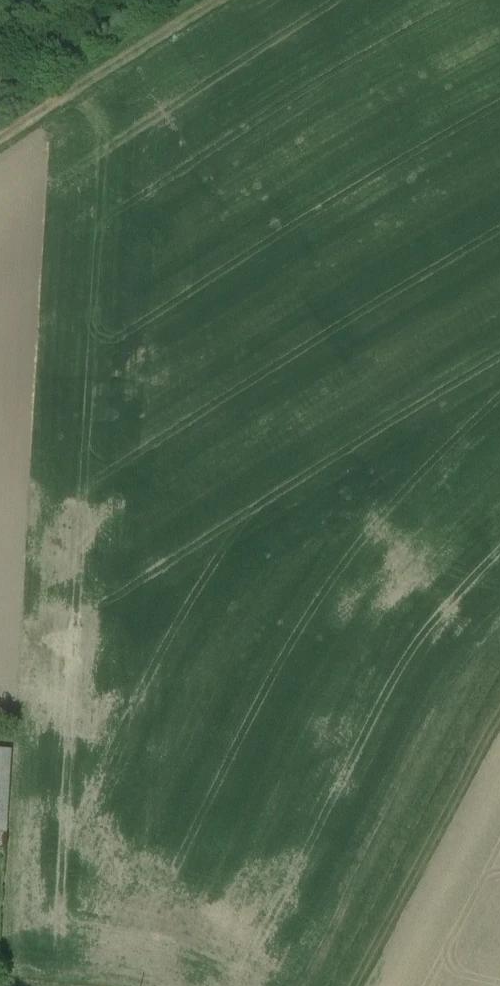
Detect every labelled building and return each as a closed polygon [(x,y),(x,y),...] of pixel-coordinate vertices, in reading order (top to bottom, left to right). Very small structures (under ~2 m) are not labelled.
[(0,752),(0,832),(9,833),(14,753),(0,752)]
